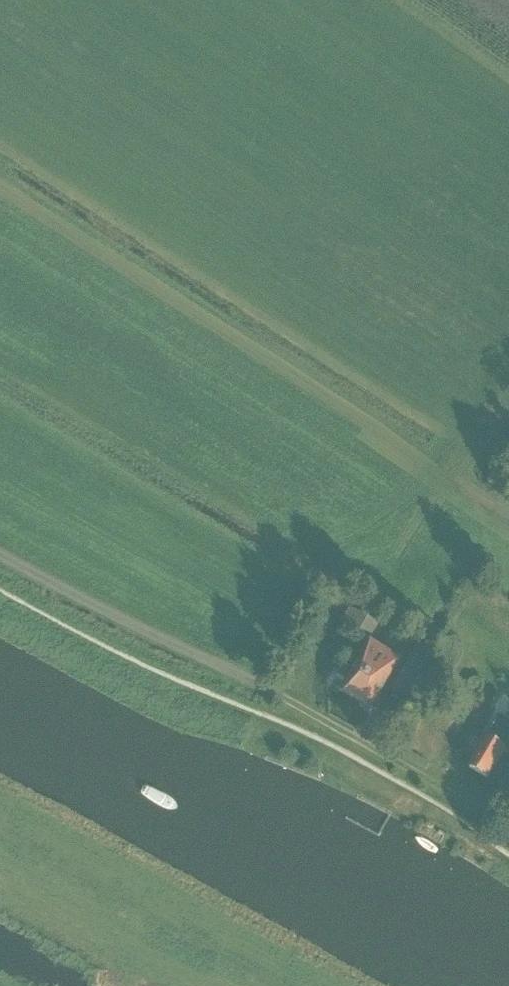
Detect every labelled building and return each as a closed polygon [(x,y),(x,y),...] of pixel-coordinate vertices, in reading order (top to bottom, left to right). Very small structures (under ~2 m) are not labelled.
[(377,625),(349,607),(336,628),(365,645),(377,625)] [(400,661),(368,642),(339,690),(341,697),(363,710),(370,709),(400,661)] [(492,735),(489,739),(487,738),(469,768),(486,778),(504,749),(508,751),(508,749),(508,732),(497,724),(492,735)]
